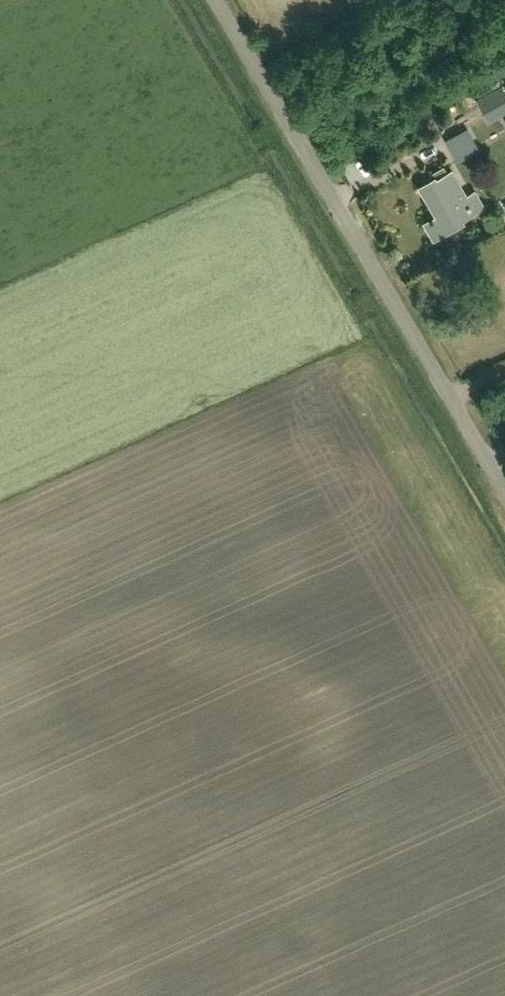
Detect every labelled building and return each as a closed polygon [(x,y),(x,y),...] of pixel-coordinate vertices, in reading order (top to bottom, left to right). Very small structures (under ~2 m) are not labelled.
[(504,112),(504,94),(500,85),(477,98),(488,122),(504,112)] [(478,150),(466,128),(446,139),(452,150),(456,148),(462,159),(478,150)] [(465,196),(452,172),(438,180),(434,173),(430,176),(432,180),(420,187),(436,216),(424,222),(433,238),(461,223),(460,220),(483,207),(475,191),(465,196)]
